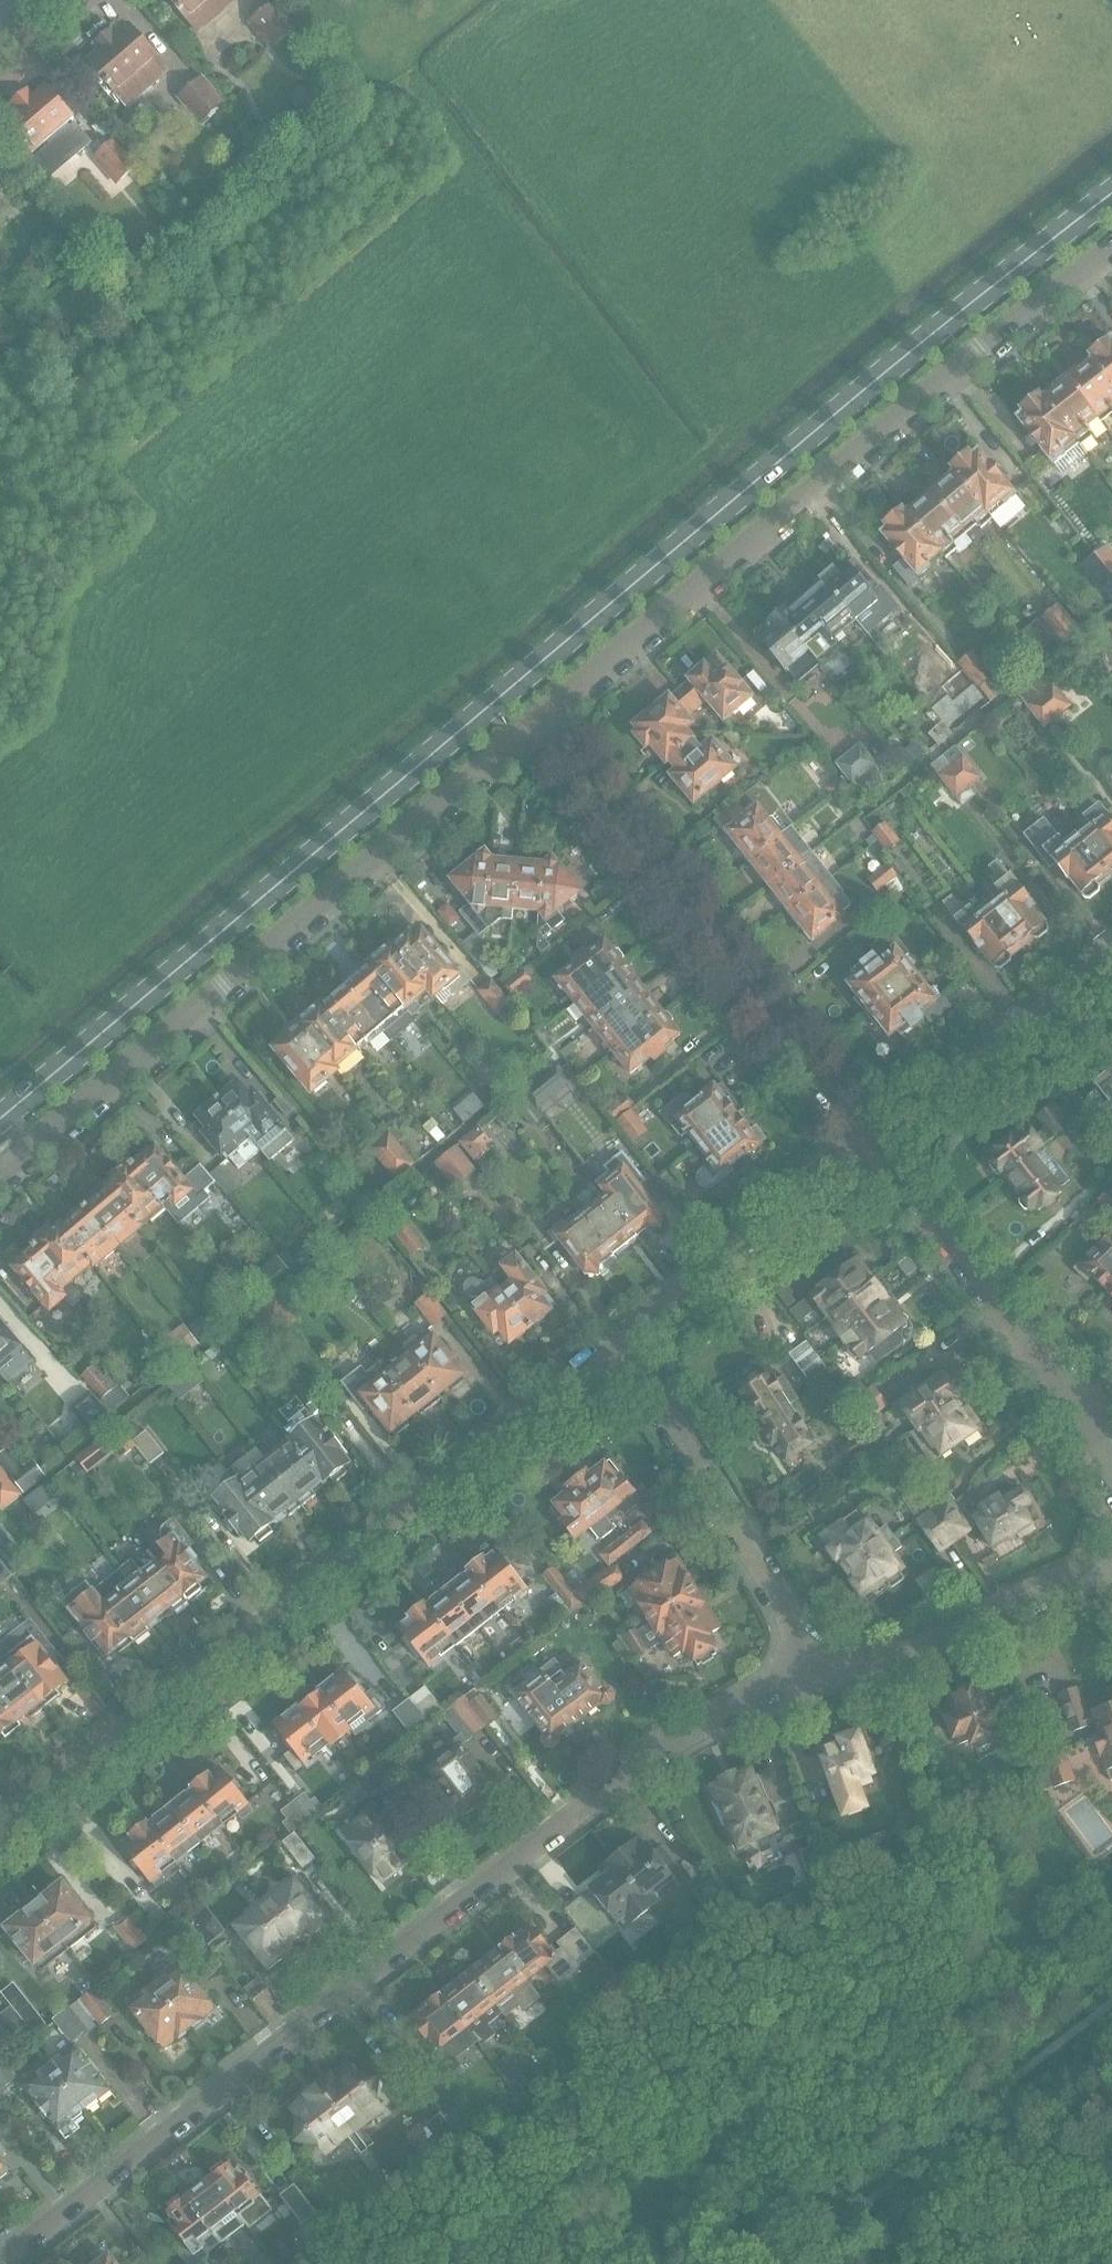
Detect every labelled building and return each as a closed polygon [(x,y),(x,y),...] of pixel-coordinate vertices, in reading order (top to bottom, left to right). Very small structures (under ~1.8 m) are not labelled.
[(199,33),(237,0),(167,0),(171,1),(199,33)] [(273,48),(294,30),(272,4),(251,23),(273,48)] [(99,75),(127,107),(169,71),(130,26),(116,38),(110,31),(96,43),(102,50),(88,62),(89,63),(89,67),(96,74),(99,75)] [(202,123),(223,105),(201,78),(180,96),(202,123)] [(15,135),(43,167),(85,131),(46,86),(32,98),(27,92),(13,104),(18,110),(5,122),(6,124),(5,127),(12,135),(15,135)] [(118,183),(139,164),(117,139),(96,157),(118,183)] [(1109,342),(1091,356),(1095,360),(1093,362),(1111,387),(1111,346),(1109,342)] [(1093,362),(1069,380),(1103,424),(1111,416),(1111,387),(1093,362)] [(1090,434),(1103,424),(1069,380),(1045,399),(1078,441),(1081,446),(1092,437),(1090,434)] [(1078,441),(1045,399),(1043,400),(1039,396),(1022,410),(1025,414),(1019,419),(1055,465),(1067,456),(1064,452),(1078,441)] [(954,474),(989,515),(1002,503),(1005,507),(1016,497),(979,453),(973,458),(970,454),(952,468),(956,472),(954,474)] [(993,519),(989,515),(954,474),(931,494),(966,535),(978,525),(981,529),(993,519)] [(973,543),(966,535),(931,494),(908,514),(943,555),(946,559),(956,550),(960,555),(973,543)] [(943,555),(908,514),(906,515),(903,511),(886,525),(889,529),(884,534),(921,578),(932,569),(929,566),(943,555)] [(1111,576),(1111,552),(1108,546),(1096,556),(1111,576)] [(1096,556),(1084,566),(1103,590),(1111,602),(1111,576),(1096,556)] [(881,587),(871,595),(845,565),(836,573),(833,569),(821,580),(855,619),(868,608),(881,623),(899,608),(881,587)] [(833,637),(855,619),(821,580),(822,581),(801,599),(833,637)] [(792,605),(779,616),(812,655),(820,665),(842,647),(801,599),(793,606),(792,605)] [(1080,631),(1061,607),(1042,622),(1062,646),(1080,631)] [(820,665),(812,655),(779,616),(766,627),(768,630),(760,637),(798,683),(820,665)] [(1019,635),(1036,655),(1054,640),(1037,620),(1019,635)] [(1002,687),(993,677),(973,653),(959,664),(974,682),(980,688),(986,696),(988,699),(1002,687)] [(697,709),(708,700),(725,720),(752,697),(718,657),(707,666),(706,665),(690,679),(691,680),(681,689),(697,709)] [(1071,707),(1051,681),(1046,675),(1032,686),(1037,693),(1057,718),(1071,707)] [(947,694),(930,708),(942,723),(947,728),(986,696),(980,688),(974,682),(953,700),(947,694)] [(1057,718),(1037,693),(1032,686),(1019,696),(1045,728),(1057,718)] [(687,718),(697,709),(681,689),(670,698),(670,697),(636,726),(641,731),(637,735),(647,747),(651,744),(667,763),(671,760),(671,761),(695,740),(686,730),(693,724),(687,718)] [(939,745),(948,736),(938,726),(929,734),(939,745)] [(695,740),(671,761),(679,770),(672,776),(682,787),(681,788),(694,803),(736,768),(713,741),(703,750),(695,740)] [(904,762),(918,751),(909,740),(895,751),(904,762)] [(837,764),(853,785),(852,785),(864,800),(889,780),(877,765),(860,745),(837,764)] [(950,764),(969,788),(981,778),(956,747),(945,756),(951,763),(950,764)] [(969,789),(969,788),(950,764),(938,775),(963,806),(975,796),(969,789)] [(832,795),(842,787),(838,781),(827,789),(832,795)] [(748,863),(792,827),(759,787),(715,822),(748,863)] [(846,813),(856,805),(842,787),(832,795),(846,813)] [(1076,833),(1080,838),(1107,873),(1111,879),(1111,823),(1086,790),(1077,796),(1084,805),(1079,809),(1086,819),(1087,818),(1090,822),(1076,833)] [(1024,835),(1050,868),(1057,863),(1070,879),(1071,879),(1086,898),(1091,899),(1100,892),(1100,887),(1102,887),(1111,880),(1111,879),(1107,873),(1080,838),(1076,833),(1063,843),(1044,819),(1024,835)] [(873,833),(887,852),(900,843),(886,823),(873,833)] [(768,887),(812,852),(792,827),(748,863),(768,887)] [(863,850),(876,840),(871,833),(858,843),(863,850)] [(489,908),(489,906),(493,860),(486,851),(452,879),(476,908),(466,916),(478,931),(474,935),(472,933),(462,942),(472,955),(482,947),(484,947),(486,931),(492,926),(487,921),(489,908)] [(787,911),(831,876),(812,852),(768,887),(787,911)] [(546,863),(538,938),(538,943),(566,920),(558,910),(581,892),(553,857),(546,863)] [(514,909),(519,862),(494,860),(493,860),(489,906),(514,909)] [(1022,947),(1034,938),(1039,939),(1049,932),(1049,927),(1034,908),(998,861),(990,867),(996,875),(992,879),(1006,897),(991,908),(1022,947)] [(538,938),(546,863),(544,865),(519,862),(514,909),(539,911),(538,927),(538,938)] [(904,889),(896,878),(898,877),(889,865),(868,881),(877,892),(878,891),(888,903),(904,889)] [(814,937),(854,905),(831,876),(787,911),(801,928),(804,926),(814,937)] [(1022,947),(991,908),(977,920),(970,910),(969,911),(961,902),(958,905),(952,897),(944,903),(981,950),(982,949),(995,968),(1002,969),(1010,963),(1011,957),(1022,947)] [(395,947),(434,995),(448,984),(456,994),(473,980),(462,967),(456,972),(423,932),(415,939),(410,934),(395,947)] [(867,1014),(915,976),(901,959),(909,953),(892,932),(872,947),(882,960),(879,963),(874,957),(853,973),(859,980),(852,985),(859,994),(854,998),(867,1014)] [(575,1003),(625,963),(606,940),(590,952),(588,948),(574,959),(577,963),(556,979),(575,1003)] [(434,995),(395,947),(391,943),(367,963),(371,968),(405,1009),(416,1022),(416,1021),(413,1017),(424,1009),(416,1000),(429,989),(434,995)] [(594,1027),(644,987),(625,963),(575,1003),(594,1027)] [(497,966),(487,973),(494,983),(505,975),(497,966)] [(416,1022),(405,1009),(371,968),(348,987),(381,1028),(382,1028),(393,1041),(416,1022)] [(505,985),(513,995),(532,981),(524,971),(505,985)] [(879,1030),(884,1026),(890,1034),(896,1029),(902,1036),(911,1029),(912,1030),(924,1020),(919,1013),(923,1011),(932,1023),(951,1008),(943,998),(936,1003),(915,976),(867,1014),(879,1030)] [(516,1010),(509,1002),(492,980),(479,990),(497,1012),(498,1011),(505,1019),(516,1010)] [(358,1048),(381,1028),(348,987),(324,1007),(358,1048)] [(613,1050),(662,1011),(644,987),(594,1027),(613,1050)] [(358,1048),(324,1007),(320,1002),(296,1023),(300,1028),(336,1072),(338,1070),(335,1066),(358,1048)] [(657,1070),(649,1060),(652,1058),(655,1062),(668,1051),(669,1052),(677,1046),(673,1041),(681,1035),(662,1011),(613,1050),(632,1074),(637,1070),(643,1079),(657,1070)] [(312,1092),(336,1072),(300,1028),(276,1048),(312,1092)] [(566,1058),(578,1048),(573,1042),(560,1052),(566,1058)] [(493,1089),(506,1078),(483,1051),(470,1062),(493,1089)] [(1088,1098),(1101,1114),(1105,1110),(1111,1118),(1111,1069),(1094,1083),(1099,1089),(1088,1098)] [(296,1141),(283,1126),(254,1092),(250,1096),(239,1083),(219,1099),(250,1136),(263,1152),(271,1162),(296,1141)] [(728,1103),(715,1088),(709,1085),(702,1091),(704,1097),(702,1098),(703,1100),(695,1106),(689,1097),(683,1096),(662,1113),(682,1137),(688,1132),(700,1148),(744,1113),(733,1100),(728,1103)] [(616,1121),(635,1106),(626,1095),(607,1110),(616,1121)] [(515,1105),(532,1126),(543,1118),(525,1096),(515,1105)] [(263,1152),(250,1136),(219,1099),(199,1116),(210,1129),(205,1133),(228,1161),(231,1159),(240,1171),(263,1152)] [(465,1124),(471,1119),(460,1106),(454,1110),(465,1124)] [(1060,1133),(1068,1126),(1055,1109),(1046,1116),(1060,1133)] [(631,1113),(619,1122),(634,1141),(646,1132),(631,1113)] [(760,1144),(749,1131),(754,1127),(744,1113),(700,1148),(712,1163),(705,1168),(703,1171),(701,1173),(699,1176),(700,1180),(700,1183),(703,1186),(707,1187),(710,1187),(714,1186),(731,1172),(728,1167),(731,1165),(732,1167),(747,1155),(748,1156),(750,1155),(755,1156),(762,1151),(760,1144)] [(444,1138),(438,1129),(440,1128),(434,1120),(426,1127),(438,1142),(444,1138)] [(994,1156),(989,1160),(991,1162),(989,1163),(989,1167),(993,1172),(997,1174),(999,1172),(1000,1174),(1005,1170),(1008,1174),(1033,1155),(1043,1147),(1027,1125),(1024,1128),(1023,1127),(991,1152),(994,1156)] [(372,1149),(389,1134),(383,1126),(365,1141),(372,1149)] [(493,1143),(481,1128),(480,1127),(461,1143),(476,1162),(486,1154),(488,1152),(485,1149),(493,1143)] [(380,1158),(398,1143),(390,1133),(389,1134),(372,1149),(380,1158)] [(397,1179),(415,1163),(398,1143),(380,1158),(397,1179)] [(457,1147),(437,1164),(456,1187),(476,1170),(457,1147)] [(1033,1155),(1008,1174),(1024,1195),(1020,1198),(1019,1201),(1020,1205),(1024,1210),(1028,1211),(1030,1210),(1031,1212),(1036,1208),(1038,1211),(1063,1192),(1059,1188),(1070,1180),(1043,1147),(1033,1155)] [(217,1182),(211,1175),(194,1155),(175,1171),(157,1148),(150,1154),(149,1152),(133,1166),(130,1162),(164,1203),(171,1198),(176,1204),(191,1191),(197,1199),(217,1182)] [(610,1172),(596,1183),(607,1197),(638,1236),(651,1225),(657,1226),(661,1223),(662,1217),(633,1180),(641,1174),(624,1153),(605,1167),(610,1172)] [(140,1223),(164,1203),(130,1162),(113,1176),(116,1179),(108,1185),(140,1223)] [(217,1182),(228,1196),(239,1187),(221,1166),(211,1175),(217,1182)] [(1111,1190),(1111,1176),(1109,1172),(1090,1188),(1101,1200),(1111,1190)] [(672,1173),(662,1181),(676,1200),(687,1191),(672,1173)] [(143,1226),(140,1223),(108,1185),(107,1186),(109,1189),(87,1208),(119,1246),(143,1226)] [(359,1188),(345,1199),(355,1211),(369,1200),(359,1188)] [(1111,1209),(1111,1190),(1101,1200),(1099,1202),(1108,1212),(1111,1209)] [(607,1197),(583,1216),(613,1255),(638,1236),(607,1197)] [(95,1266),(119,1246),(87,1208),(64,1227),(62,1225),(61,1226),(92,1263),(95,1266)] [(388,1223),(413,1255),(424,1246),(399,1214),(388,1223)] [(564,1218),(552,1227),(588,1273),(595,1275),(598,1272),(602,1277),(620,1263),(613,1255),(583,1216),(570,1226),(564,1218)] [(70,1282),(92,1263),(61,1226),(53,1232),(51,1230),(35,1242),(83,1299),(70,1282)] [(1076,1269),(1087,1281),(1092,1276),(1105,1291),(1111,1285),(1111,1235),(1076,1269)] [(73,1307),(83,1299),(35,1242),(35,1243),(38,1246),(21,1260),(22,1262),(16,1268),(51,1310),(65,1298),(73,1307)] [(288,1268),(296,1261),(289,1252),(281,1259),(288,1268)] [(278,1256),(260,1271),(270,1283),(280,1274),(288,1268),(281,1259),(278,1256)] [(503,1290),(532,1326),(557,1306),(547,1293),(546,1293),(517,1256),(504,1266),(516,1281),(503,1290)] [(875,1281),(857,1259),(853,1257),(835,1271),(838,1274),(818,1289),(818,1290),(791,1311),(800,1323),(815,1311),(823,1321),(875,1281)] [(532,1326),(503,1290),(503,1291),(492,1277),(482,1284),(481,1283),(480,1282),(478,1280),(476,1280),(475,1279),(473,1279),(472,1280),(471,1280),(469,1281),(468,1282),(467,1283),(466,1284),(466,1285),(465,1287),(465,1288),(465,1290),(466,1291),(466,1292),(467,1293),(468,1295),(469,1295),(470,1296),(472,1297),(473,1297),(475,1297),(476,1297),(479,1296),(481,1299),(473,1305),(477,1311),(478,1311),(495,1333),(500,1329),(510,1343),(532,1326)] [(886,1306),(891,1302),(886,1296),(885,1290),(881,1285),(876,1283),(875,1281),(823,1321),(823,1322),(827,1318),(835,1329),(834,1330),(842,1340),(856,1328),(858,1330),(862,1327),(859,1323),(863,1320),(866,1324),(876,1316),(874,1312),(885,1304),(886,1306)] [(434,1326),(448,1315),(430,1293),(416,1304),(434,1326)] [(230,1301),(237,1310),(245,1303),(238,1295),(230,1301)] [(284,1332),(284,1331),(298,1321),(278,1295),(264,1306),(269,1312),(284,1332)] [(908,1318),(896,1308),(891,1302),(886,1306),(885,1304),(874,1312),(876,1316),(866,1324),(863,1320),(859,1323),(862,1327),(858,1330),(856,1328),(842,1340),(850,1350),(852,1348),(859,1358),(868,1352),(877,1364),(896,1350),(887,1339),(894,1333),(907,1328),(907,1325),(908,1318)] [(284,1332),(269,1312),(264,1306),(251,1316),(271,1342),(284,1332)] [(8,1381),(32,1360),(21,1346),(0,1322),(0,1372),(8,1381)] [(179,1358),(198,1343),(183,1325),(165,1340),(179,1358)] [(409,1356),(440,1395),(465,1375),(435,1336),(434,1337),(429,1330),(420,1337),(415,1336),(405,1344),(404,1349),(409,1356)] [(217,1345),(206,1353),(212,1361),(222,1352),(217,1345)] [(826,1369),(810,1346),(788,1362),(805,1384),(826,1369)] [(416,1414),(440,1395),(409,1356),(387,1374),(379,1364),(378,1365),(416,1414)] [(392,1432),(416,1414),(378,1365),(366,1374),(362,1369),(345,1383),(365,1408),(370,1404),(392,1432)] [(105,1377),(95,1366),(82,1377),(102,1400),(121,1384),(111,1372),(105,1377)] [(192,1366),(182,1374),(188,1382),(199,1373),(192,1366)] [(778,1384),(767,1366),(736,1385),(747,1401),(744,1405),(743,1407),(742,1410),(742,1413),(743,1416),(746,1419),(750,1419),(756,1419),(759,1425),(787,1408),(799,1401),(786,1380),(778,1384)] [(854,1401),(870,1389),(860,1376),(844,1387),(854,1401)] [(938,1410),(955,1398),(959,1395),(945,1376),(924,1390),(921,1385),(892,1405),(903,1421),(909,1417),(918,1430),(912,1434),(912,1435),(941,1414),(938,1410)] [(854,1401),(867,1420),(888,1406),(874,1386),(870,1389),(854,1401)] [(109,1413),(91,1391),(70,1409),(89,1430),(109,1413)] [(941,1414),(912,1435),(930,1461),(934,1462),(977,1432),(973,1426),(978,1423),(967,1407),(963,1410),(955,1398),(938,1410),(941,1414)] [(770,1447),(776,1446),(785,1460),(815,1441),(800,1417),(795,1420),(787,1408),(759,1425),(762,1430),(761,1434),(760,1435),(760,1437),(760,1440),(761,1443),(763,1446),(767,1447),(770,1447)] [(292,1441),(325,1484),(350,1464),(343,1455),(346,1453),(330,1433),(328,1435),(308,1409),(283,1429),(292,1440),(292,1441)] [(147,1431),(143,1434),(136,1424),(125,1431),(129,1435),(134,1442),(135,1443),(152,1465),(165,1454),(147,1431)] [(881,1435),(869,1443),(862,1433),(840,1450),(849,1462),(871,1446),(880,1457),(891,1450),(881,1435)] [(314,1492),(325,1484),(292,1441),(267,1461),(303,1507),(317,1496),(314,1492)] [(41,1469),(32,1458),(21,1467),(8,1450),(0,1456),(0,1463),(24,1493),(46,1475),(41,1469)] [(290,1517),(303,1507),(267,1461),(242,1480),(274,1522),(275,1522),(275,1521),(286,1512),(290,1517)] [(586,1472),(577,1479),(606,1515),(622,1503),(629,1512),(641,1502),(634,1493),(635,1492),(622,1476),(611,1461),(605,1465),(590,1477),(586,1472)] [(22,1495),(0,1466),(0,1510),(1,1511),(22,1495)] [(274,1522),(242,1480),(241,1481),(232,1469),(226,1474),(234,1483),(210,1502),(221,1517),(224,1514),(242,1537),(245,1534),(250,1541),(274,1522)] [(556,1504),(551,1508),(563,1522),(576,1539),(577,1539),(591,1528),(601,1540),(615,1529),(605,1516),(606,1515),(577,1479),(568,1487),(571,1491),(556,1504)] [(1032,1503),(1031,1504),(1023,1488),(1002,1499),(1000,1495),(980,1506),(983,1511),(974,1516),(992,1548),(1018,1533),(1021,1538),(1035,1531),(1032,1525),(1042,1519),(1032,1503)] [(926,1501),(927,1501),(920,1489),(904,1501),(911,1512),(927,1502),(926,1501)] [(935,1514),(951,1503),(942,1490),(927,1501),(926,1501),(927,1502),(932,1510),(935,1514)] [(970,1531),(966,1525),(951,1503),(935,1514),(955,1542),(956,1541),(970,1531)] [(955,1542),(935,1514),(932,1510),(919,1519),(941,1552),(955,1542)] [(887,1525),(879,1531),(869,1517),(863,1521),(857,1513),(844,1522),(843,1522),(821,1537),(844,1571),(887,1542),(895,1536),(887,1525)] [(624,1537),(625,1539),(633,1548),(653,1532),(644,1521),(624,1537)] [(157,1563),(187,1600),(202,1588),(199,1584),(206,1579),(200,1571),(204,1568),(199,1561),(199,1560),(192,1551),(190,1553),(188,1550),(195,1545),(178,1523),(170,1529),(177,1538),(168,1545),(166,1542),(151,1553),(158,1562),(157,1563)] [(1,1559),(12,1551),(9,1546),(13,1543),(0,1527),(0,1559),(1,1559)] [(633,1548),(625,1539),(624,1537),(601,1555),(610,1566),(626,1553),(633,1548)] [(887,1542),(844,1571),(862,1597),(887,1580),(892,1588),(904,1580),(899,1571),(904,1568),(887,1542)] [(470,1570),(501,1610),(515,1599),(518,1602),(529,1594),(528,1593),(529,1592),(497,1550),(486,1559),(485,1558),(470,1570)] [(625,1579),(617,1567),(630,1557),(626,1553),(610,1566),(611,1567),(574,1590),(584,1603),(589,1600),(625,1579)] [(0,1559),(0,1587),(14,1576),(1,1559),(0,1559)] [(651,1620),(697,1591),(677,1560),(631,1588),(651,1620)] [(172,1612),(187,1600),(157,1563),(144,1573),(142,1571),(141,1572),(135,1563),(124,1572),(130,1581),(129,1582),(158,1617),(169,1608),(172,1612)] [(584,1603),(574,1590),(573,1591),(554,1566),(543,1575),(557,1593),(552,1597),(567,1616),(584,1603)] [(501,1610),(470,1570),(463,1575),(456,1575),(445,1584),(479,1628),(501,1611),(501,1610)] [(147,1625),(158,1617),(129,1582),(118,1590),(119,1592),(104,1604),(135,1642),(151,1630),(147,1625)] [(457,1645),(479,1628),(445,1584),(433,1593),(432,1599),(425,1605),(456,1644),(457,1645)] [(104,1604),(88,1585),(63,1604),(77,1621),(79,1620),(89,1632),(87,1634),(93,1643),(94,1642),(100,1650),(105,1647),(110,1654),(117,1649),(120,1653),(135,1642),(104,1604)] [(705,1634),(718,1626),(697,1591),(651,1620),(672,1654),(686,1646),(696,1662),(715,1651),(705,1634)] [(442,1655),(456,1644),(425,1605),(410,1617),(411,1618),(399,1627),(407,1637),(405,1639),(418,1657),(421,1655),(431,1667),(433,1665),(435,1668),(445,1659),(442,1655)] [(61,1672),(69,1666),(34,1621),(0,1647),(47,1707),(62,1695),(59,1691),(68,1684),(67,1683),(68,1682),(61,1672)] [(651,1649),(638,1629),(624,1638),(637,1658),(651,1649)] [(545,1636),(528,1649),(534,1657),(551,1643),(545,1636)] [(525,1651),(530,1647),(523,1637),(517,1641),(525,1651)] [(0,1647),(0,1648),(0,1699),(22,1727),(23,1726),(19,1721),(27,1714),(31,1719),(47,1707),(0,1647)] [(555,1660),(540,1671),(541,1673),(546,1679),(548,1677),(580,1718),(601,1702),(609,1703),(614,1700),(614,1695),(610,1689),(602,1688),(582,1662),(566,1675),(555,1660)] [(484,1681),(490,1677),(478,1661),(472,1665),(484,1681)] [(322,1689),(351,1726),(364,1716),(368,1722),(387,1707),(373,1690),(365,1696),(345,1671),(322,1689)] [(541,1673),(514,1694),(545,1733),(544,1741),(548,1746),(554,1747),(558,1743),(559,1734),(580,1718),(548,1677),(546,1679),(541,1673)] [(499,1718),(482,1695),(484,1694),(479,1687),(465,1697),(470,1704),(471,1704),(488,1726),(499,1718)] [(948,1700),(954,1715),(949,1716),(957,1737),(958,1737),(960,1743),(970,1739),(971,1741),(992,1733),(990,1728),(995,1727),(981,1687),(948,1700)] [(1077,1687),(1060,1693),(1073,1733),(1090,1727),(1086,1713),(1077,1687)] [(351,1726),(322,1689),(321,1688),(312,1694),(308,1693),(299,1701),(298,1704),(329,1743),(328,1744),(332,1749),(354,1731),(351,1726)] [(431,1724),(446,1712),(432,1694),(417,1705),(431,1724)] [(488,1726),(471,1704),(470,1704),(465,1697),(453,1706),(475,1736),(488,1726)] [(0,1699),(0,1737),(3,1735),(7,1739),(22,1727),(0,1699)] [(411,1700),(395,1713),(406,1727),(413,1737),(430,1724),(411,1700)] [(328,1744),(329,1743),(298,1704),(298,1708),(276,1725),(294,1749),(286,1756),(297,1769),(305,1763),(309,1768),(319,1760),(315,1754),(328,1744)] [(1094,1710),(1103,1736),(1094,1739),(1101,1759),(1104,1758),(1108,1770),(1107,1770),(1110,1781),(1111,1780),(1111,1704),(1094,1710)] [(867,1808),(857,1780),(874,1774),(865,1750),(870,1748),(866,1735),(861,1737),(859,1731),(839,1738),(840,1740),(825,1746),(829,1757),(824,1759),(844,1816),(867,1808)] [(1037,1763),(1028,1735),(1012,1740),(1021,1768),(1037,1763)] [(446,1792),(464,1816),(480,1804),(478,1802),(494,1790),(461,1746),(429,1771),(438,1783),(437,1784),(445,1794),(446,1792)] [(1045,1766),(1036,1777),(1039,1782),(1071,1771),(1064,1750),(1044,1756),(1045,1766)] [(381,1793),(393,1784),(379,1766),(359,1781),(370,1796),(379,1790),(381,1793)] [(193,1787),(222,1827),(224,1825),(220,1821),(235,1810),(238,1813),(239,1812),(244,1818),(253,1812),(249,1807),(250,1805),(220,1767),(210,1775),(209,1774),(193,1787)] [(722,1826),(727,1825),(738,1849),(780,1830),(754,1772),(751,1774),(749,1769),(720,1782),(721,1782),(710,1787),(716,1801),(712,1803),(722,1826)] [(200,1844),(222,1827),(193,1787),(191,1788),(191,1789),(185,1793),(179,1792),(167,1801),(200,1844)] [(309,1821),(324,1809),(316,1798),(311,1801),(305,1794),(294,1802),(309,1821)] [(178,1862),(200,1844),(167,1801),(155,1810),(155,1816),(147,1822),(174,1858),(175,1857),(178,1862)] [(292,1833),(309,1821),(294,1802),(282,1811),(288,1820),(284,1823),(292,1833)] [(410,1858),(373,1810),(344,1833),(381,1881),(410,1858)] [(159,1871),(174,1858),(147,1822),(132,1835),(133,1836),(123,1844),(152,1882),(154,1881),(155,1883),(163,1876),(159,1871)] [(304,1869),(316,1859),(296,1832),(283,1842),(304,1869)] [(615,1859),(651,1907),(664,1897),(659,1890),(673,1879),(642,1838),(615,1859)] [(624,1928),(651,1907),(615,1859),(614,1859),(620,1866),(592,1887),(624,1928)] [(264,1901),(296,1943),(303,1937),(301,1935),(308,1929),(313,1936),(325,1926),(320,1920),(325,1917),(294,1877),(264,1901)] [(36,1906),(70,1950),(98,1928),(63,1884),(36,1906)] [(185,1914),(208,1944),(225,1931),(202,1901),(185,1914)] [(288,1948),(296,1943),(264,1901),(234,1924),(269,1970),(284,1958),(279,1952),(287,1946),(288,1948)] [(42,1971),(70,1950),(36,1906),(8,1928),(42,1971)] [(162,1907),(149,1917),(161,1934),(180,1920),(172,1910),(167,1913),(162,1907)] [(129,1917),(115,1928),(134,1952),(148,1941),(129,1917)] [(185,1918),(171,1929),(193,1956),(207,1945),(185,1918)] [(562,1949),(556,1954),(552,1949),(552,1948),(533,1922),(516,1935),(516,1934),(499,1947),(500,1948),(499,1948),(526,1983),(548,1966),(560,1981),(577,1968),(596,1953),(576,1928),(557,1943),(562,1949)] [(499,1948),(470,1971),(504,2015),(506,2018),(521,2006),(525,2011),(540,2000),(526,1983),(499,1948)] [(630,1996),(652,1980),(637,1961),(616,1977),(630,1996)] [(154,1984),(189,2029),(215,2009),(180,1963),(154,1984)] [(504,2015),(470,1971),(443,1992),(443,1991),(439,1994),(476,2039),(486,2053),(502,2041),(490,2026),(504,2015)] [(617,2006),(630,1996),(616,1977),(603,1988),(617,2006)] [(14,1984),(2,1993),(10,2003),(22,1994),(14,1984)] [(164,2049),(189,2029),(154,1984),(128,2003),(164,2049)] [(81,1999),(102,2025),(115,2016),(94,1989),(81,1999)] [(456,2054),(476,2039),(439,1994),(424,2005),(425,2006),(409,2018),(414,2024),(413,2024),(427,2042),(436,2053),(448,2044),(456,2054)] [(95,2028),(76,2004),(55,2020),(73,2042),(81,2035),(83,2037),(95,2028)] [(16,2013),(11,2007),(0,2015),(0,2026),(13,2043),(30,2030),(16,2013)] [(38,2014),(26,2023),(32,2031),(34,2034),(46,2024),(38,2014)] [(50,2066),(84,2109),(109,2090),(75,2046),(50,2066)] [(543,2065),(552,2059),(544,2049),(536,2055),(543,2065)] [(19,2077),(2,2055),(0,2057),(0,2091),(19,2077)] [(525,2078),(508,2056),(497,2065),(514,2086),(525,2078)] [(361,2127),(384,2109),(374,2095),(378,2092),(379,2085),(372,2075),(365,2075),(360,2079),(350,2065),(320,2087),(367,2151),(369,2149),(375,2144),(361,2127)] [(59,2129),(84,2109),(50,2066),(25,2086),(59,2129)] [(362,2154),(367,2151),(320,2087),(290,2109),(300,2123),(296,2127),(294,2133),(304,2143),(310,2144),(315,2140),(326,2154),(348,2137),(362,2154)] [(457,2132),(470,2123),(457,2107),(445,2116),(457,2132)] [(457,2132),(445,2116),(442,2112),(429,2122),(444,2142),(457,2132)] [(362,2154),(359,2156),(365,2164),(375,2157),(369,2149),(367,2151),(362,2154)] [(213,2176),(241,2212),(252,2203),(250,2200),(259,2193),(250,2182),(251,2181),(238,2165),(234,2168),(230,2163),(226,2166),(223,2162),(212,2171),(215,2174),(213,2176)] [(249,2222),(241,2212),(213,2176),(205,2182),(200,2181),(193,2186),(194,2190),(186,2196),(223,2243),(249,2222)] [(303,2223),(316,2212),(295,2185),(281,2196),(303,2223)] [(223,2243),(186,2196),(182,2199),(180,2196),(169,2205),(172,2208),(167,2211),(172,2217),(168,2220),(172,2226),(171,2227),(179,2237),(180,2236),(182,2239),(174,2246),(188,2263),(203,2263),(208,2260),(208,2259),(209,2258),(209,2256),(209,2255),(209,2254),(223,2243)] [(110,2255),(98,2263),(117,2263),(110,2255)]
